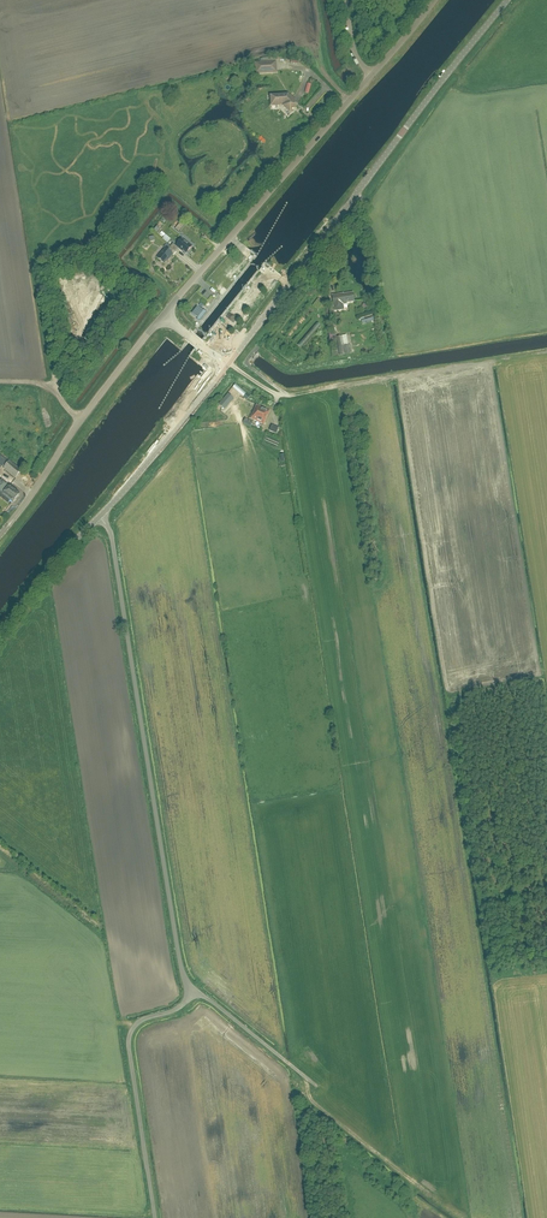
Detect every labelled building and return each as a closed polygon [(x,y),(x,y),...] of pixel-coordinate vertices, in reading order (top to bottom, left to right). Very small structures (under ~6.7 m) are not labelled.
[(256,74),(277,73),(276,62),(256,63),(256,74)] [(291,113),(296,106),(294,104),(295,102),(288,96),(271,97),(272,105),(285,104),(286,105),(284,107),(291,113)] [(176,230),(179,233),(184,226),(181,223),(176,230)] [(170,248),(176,252),(179,249),(182,252),(183,251),(187,254),(192,247),(188,244),(187,244),(182,240),(176,247),(173,244),(170,248)] [(172,255),(173,256),(176,252),(167,244),(164,248),(166,249),(161,255),(160,254),(157,258),(164,264),(167,260),(168,261),(172,255)] [(354,302),(353,293),(341,295),(341,294),(332,296),(334,311),(344,310),(343,305),(347,304),(347,303),(354,302)] [(206,312),(203,310),(202,311),(198,307),(192,314),(197,319),(199,322),(206,312)] [(371,315),(360,319),(363,325),(373,321),(371,315)] [(343,345),(351,344),(349,334),(342,336),(343,345)] [(336,337),(340,356),(351,353),(349,345),(343,346),(342,336),(336,337)] [(236,385),(233,388),(244,397),(246,394),(236,385)] [(218,405),(223,409),(228,403),(223,399),(218,405)] [(264,424),(269,412),(257,406),(251,419),(264,424)] [(269,431),(276,434),(279,428),(272,425),(269,431)] [(22,470),(10,460),(3,468),(15,478),(22,470)] [(10,486),(7,490),(2,487),(0,489),(0,491),(3,494),(13,502),(14,501),(15,501),(16,500),(16,499),(17,497),(18,497),(19,496),(19,495),(20,494),(10,486)]
